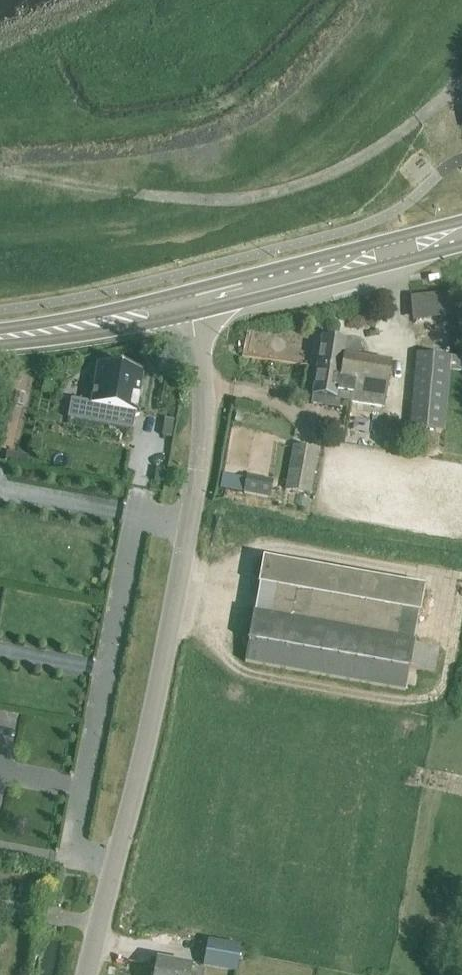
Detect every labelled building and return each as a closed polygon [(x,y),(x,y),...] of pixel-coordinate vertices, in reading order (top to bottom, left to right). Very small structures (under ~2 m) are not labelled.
[(411,299),(414,324),(458,320),(456,293),(411,299)] [(441,337),(421,335),(420,347),(440,349),(441,337)] [(354,384),(351,404),(383,409),(390,364),(357,359),(360,345),(322,339),(317,369),(341,373),(339,382),(354,384)] [(438,428),(446,429),(451,373),(461,374),(461,359),(444,358),(444,360),(419,358),(412,425),(438,428)] [(91,407),(135,415),(143,376),(98,367),(91,407)] [(313,398),(328,400),(327,409),(338,410),(339,402),(351,404),(354,384),(339,382),(341,373),(317,369),(313,398)] [(69,412),(67,426),(131,437),(134,422),(136,415),(135,415),(91,407),(71,403),(69,412)] [(164,420),(162,438),(172,439),(174,422),(164,420)] [(310,498),(317,455),(293,451),(286,493),(310,498)] [(17,455),(16,465),(27,467),(29,457),(17,455)] [(244,495),(271,500),(274,482),(248,477),(244,495)] [(263,563),(245,664),(406,693),(409,673),(435,677),(439,653),(413,648),(423,591),(263,563)] [(203,967),(236,974),(237,974),(242,949),(208,943),(203,967)] [(204,972),(158,963),(155,974),(204,974),(204,972)]
